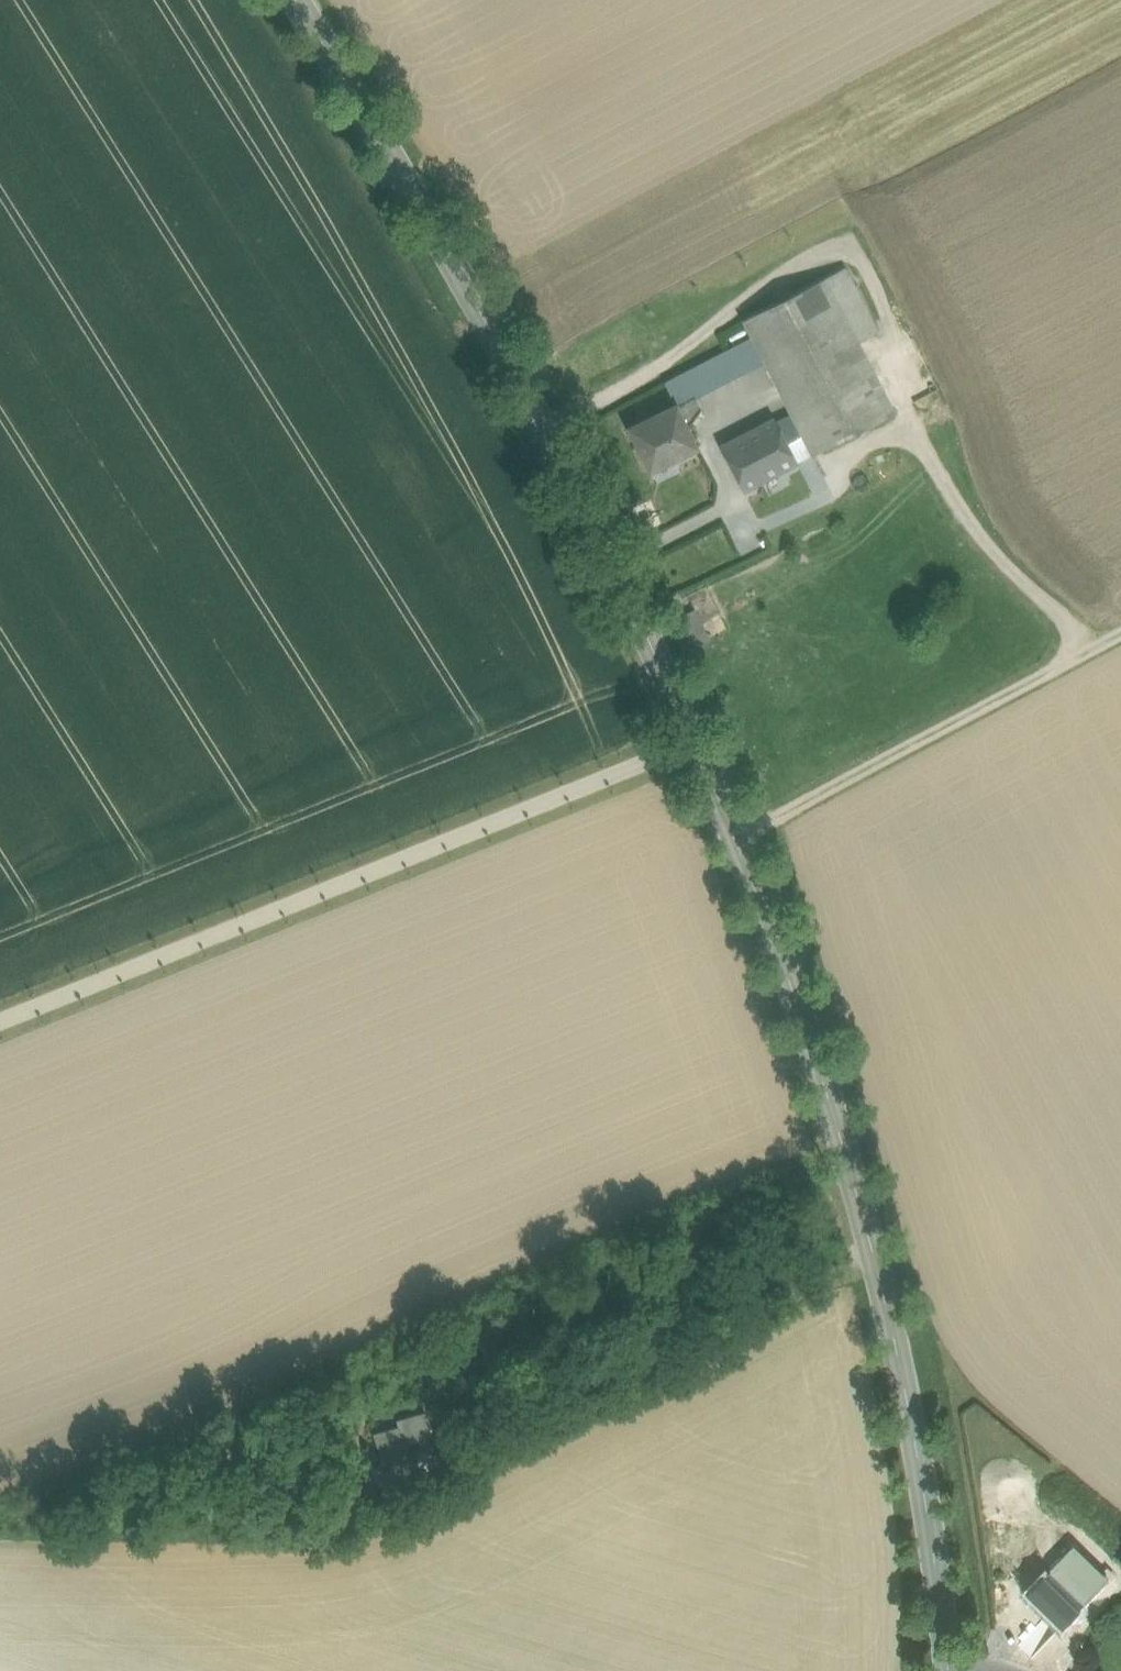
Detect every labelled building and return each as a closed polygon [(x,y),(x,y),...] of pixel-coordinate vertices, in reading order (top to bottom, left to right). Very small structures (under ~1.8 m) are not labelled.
[(754,491),(902,420),(870,350),(893,338),(862,278),(665,380),(679,408),(630,427),(650,477),(715,449),(700,409),(772,373),(792,418),(732,445),(754,491)] [(413,1459),(408,1443),(433,1437),(426,1411),(397,1419),(398,1426),(373,1433),(382,1467),(413,1459)] [(373,1492),(367,1471),(333,1481),(340,1502),(373,1492)]
